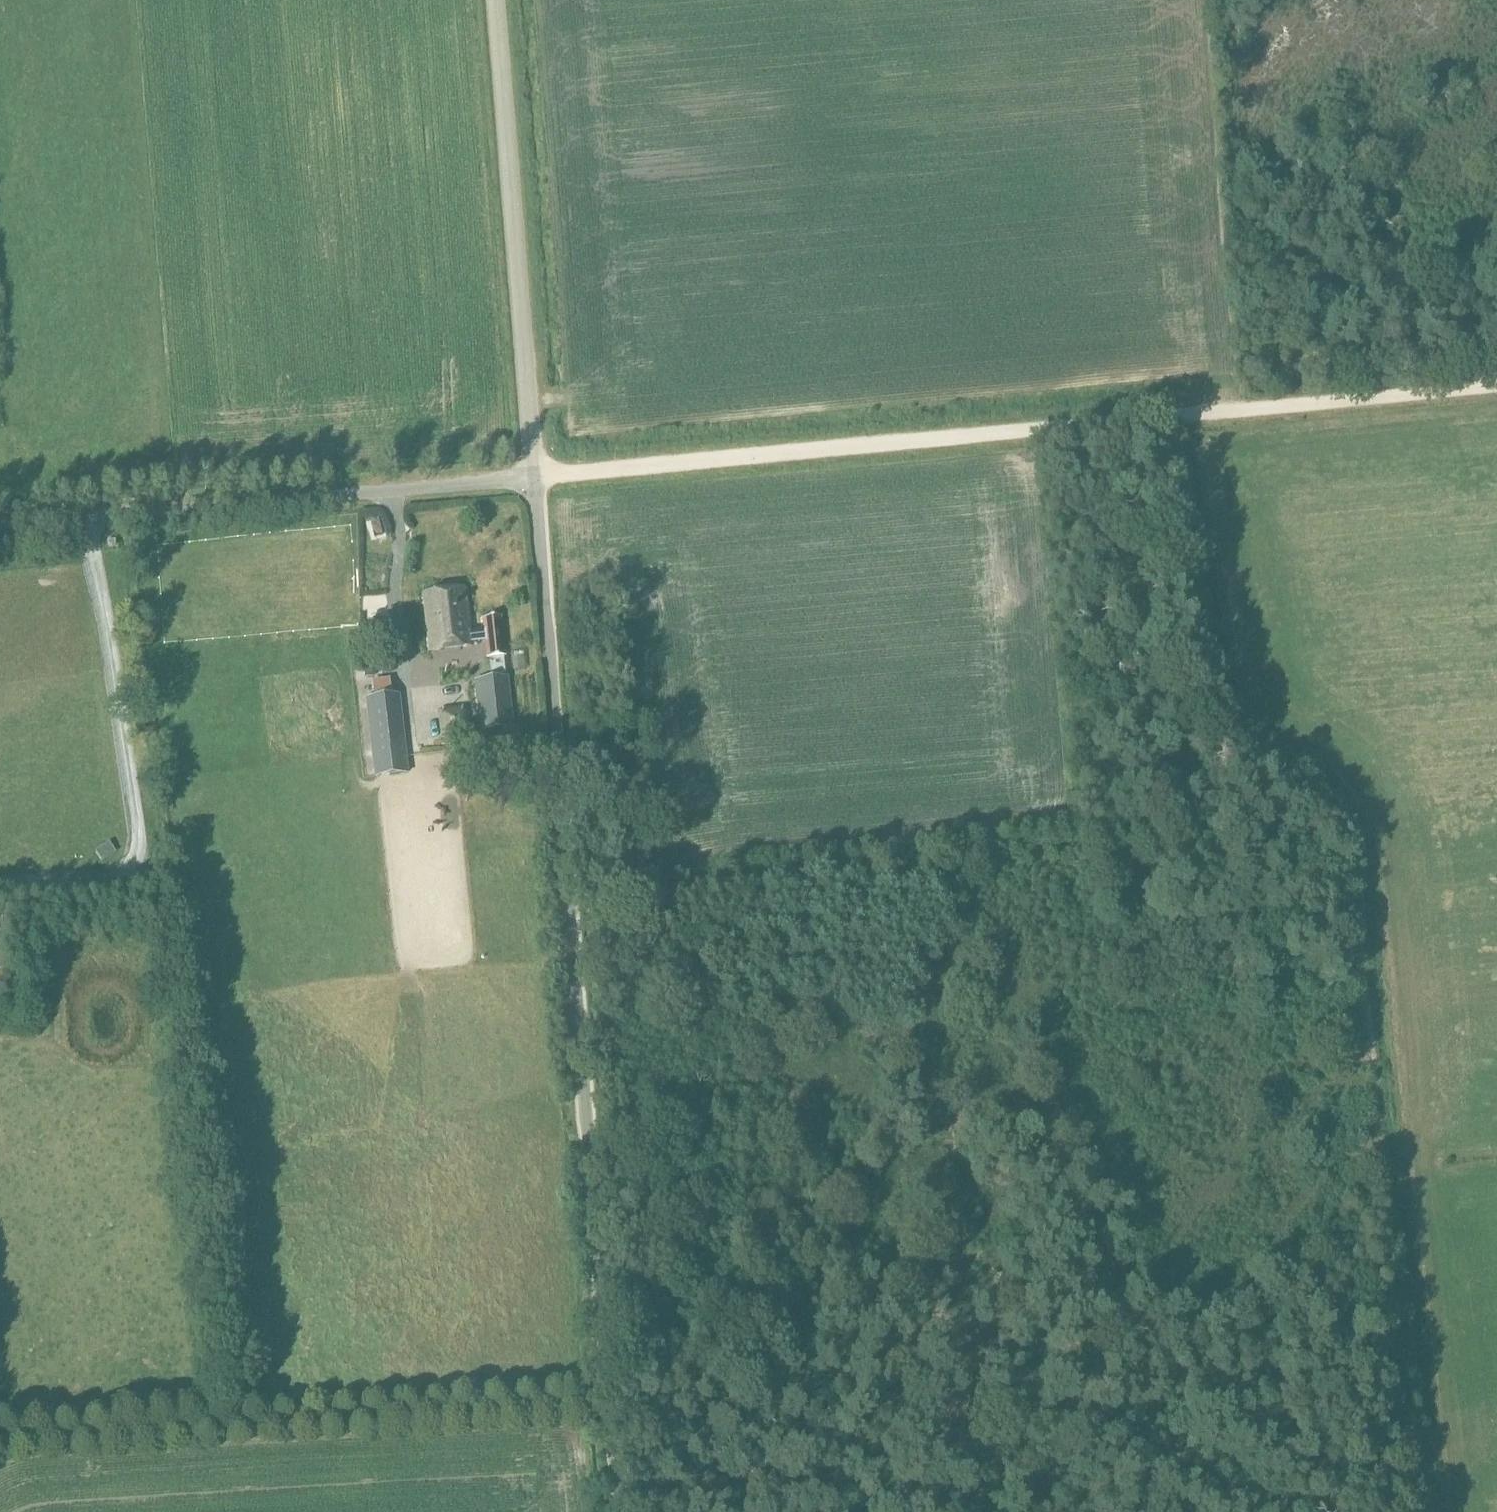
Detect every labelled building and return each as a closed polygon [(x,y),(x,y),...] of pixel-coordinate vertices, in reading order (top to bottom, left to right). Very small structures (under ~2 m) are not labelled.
[(469,632),(464,590),(425,594),(431,650),(470,646),(470,643),(485,641),(487,659),(505,656),(500,617),(482,619),(484,631),(469,632)] [(369,676),(370,692),(387,691),(386,675),(369,676)] [(513,728),(507,678),(475,682),(481,731),(513,728)] [(391,696),(375,698),(367,699),(375,776),(407,773),(399,695),(391,696)] [(109,843),(96,851),(102,861),(115,852),(109,843)]
